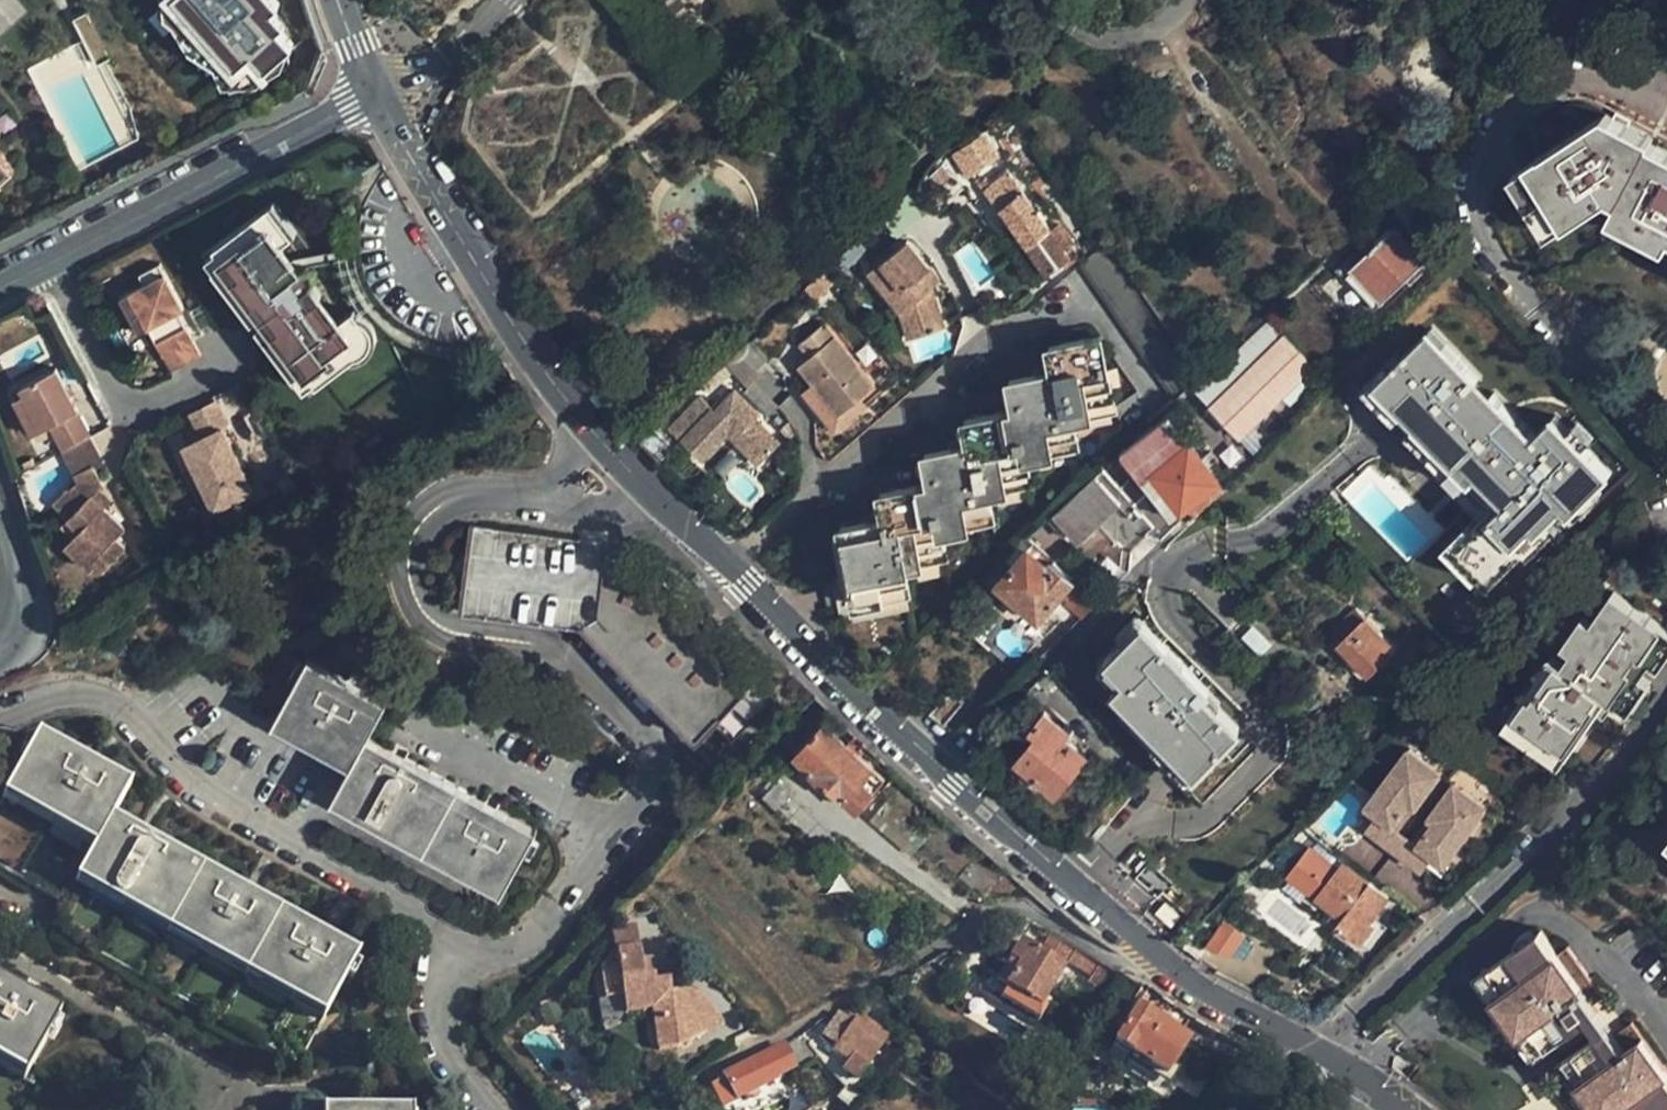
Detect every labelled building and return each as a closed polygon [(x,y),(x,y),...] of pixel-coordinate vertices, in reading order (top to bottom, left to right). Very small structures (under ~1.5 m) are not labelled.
[(176,6),(237,76),(252,62),(266,80),(292,59),(277,42),(286,35),(271,22),(279,17),(263,0),(183,0),(176,6)] [(985,130),(953,151),(970,175),(1001,154),(985,130)] [(1636,158),(1638,152),(1600,131),(1503,188),(1543,251),(1604,213),(1611,215),(1602,232),(1658,266),(1665,254),(1666,255),(1666,175),(1636,158)] [(11,162),(0,149),(0,171),(11,162)] [(1003,203),(1026,188),(1013,168),(985,185),(999,206),(1003,203)] [(1071,256),(1026,188),(1003,203),(1046,270),(1071,256)] [(906,194),(919,217),(928,209),(911,191),(906,194)] [(271,196),(256,205),(266,220),(280,210),(271,196)] [(1046,270),(1003,203),(999,206),(984,216),(1028,283),(1046,270)] [(292,229),(280,210),(266,220),(256,205),(208,235),(300,383),(348,351),(340,338),(355,329),(343,309),(316,327),(308,331),(258,250),(265,246),(292,229)] [(1375,311),(1427,264),(1395,230),(1368,254),(1361,246),(1337,269),(1375,311)] [(300,383),(208,235),(196,242),(289,389),(300,383)] [(931,291),(929,287),(920,277),(928,271),(906,243),(869,275),(901,313),(912,338),(947,325),(931,291)] [(278,266),(265,246),(258,250),(308,331),(316,327),(278,266)] [(847,250),(835,261),(845,271),(856,260),(847,250)] [(135,285),(112,297),(130,332),(140,326),(147,339),(168,328),(162,316),(170,312),(174,309),(151,264),(130,274),(135,285)] [(130,274),(126,266),(88,286),(133,371),(157,358),(147,339),(140,326),(130,332),(112,297),(135,285),(130,274)] [(920,277),(929,287),(937,281),(928,271),(920,277)] [(176,324),(170,312),(162,316),(168,328),(176,324)] [(1270,317),(1261,325),(1266,332),(1274,324),(1270,317)] [(873,386),(824,322),(797,342),(807,354),(796,363),(835,414),(873,386)] [(192,355),(176,324),(168,328),(147,339),(157,358),(163,370),(192,355)] [(1210,406),(1277,342),(1266,332),(1261,325),(1194,389),(1210,406)] [(1495,513),(1522,540),(1541,520),(1545,525),(1569,501),(1577,510),(1617,470),(1558,411),(1538,431),(1434,327),(1382,379),(1505,503),(1495,513)] [(363,343),(355,329),(340,338),(348,351),(363,343)] [(1286,335),(1277,342),(1210,406),(1240,436),(1305,375),(1317,387),(1326,378),(1286,335)] [(1028,483),(1023,457),(1073,446),(1070,420),(1109,412),(1097,338),(1095,338),(1047,346),(1052,371),(1008,380),(1013,412),(962,421),(966,446),(923,454),(927,485),(912,488),(878,493),(883,518),(837,527),(840,543),(808,548),(814,581),(846,576),(852,605),(903,596),(898,567),(941,558),(936,530),(989,521),(984,492),(1028,483)] [(753,374),(770,358),(753,339),(727,364),(771,410),(779,402),(753,374)] [(57,447),(84,434),(47,362),(9,382),(14,392),(19,389),(37,424),(44,421),(57,447)] [(19,389),(14,392),(9,394),(27,429),(37,424),(19,389)] [(780,446),(755,423),(760,417),(736,393),(715,414),(699,398),(669,429),(701,461),(726,437),(758,467),(780,446)] [(228,507),(197,444),(203,441),(189,412),(165,425),(178,453),(159,463),(191,525),(228,507)] [(1184,507),(1196,520),(1210,504),(1224,490),(1165,416),(1122,451),(1171,517),(1184,507)] [(97,460),(84,434),(57,447),(56,448),(70,474),(87,465),(97,460)] [(112,529),(95,511),(82,497),(91,488),(96,483),(87,465),(70,474),(74,482),(63,493),(59,489),(45,503),(60,517),(72,529),(65,537),(89,561),(96,568),(116,547),(104,536),(112,529)] [(1079,538),(1115,501),(1093,479),(1055,516),(1079,538)] [(82,497),(95,511),(104,501),(91,488),(82,497)] [(72,529),(60,517),(52,525),(65,537),(72,529)] [(777,694),(677,593),(662,579),(656,575),(650,572),(645,570),(640,569),(624,567),(615,557),(605,555),(607,540),(470,525),(462,598),(586,612),(595,622),(606,634),(596,643),(714,759),(777,694)] [(89,561),(65,537),(57,544),(82,568),(89,561)] [(1071,576),(1052,559),(1044,567),(1025,549),(999,575),(1038,611),(1057,591),(1071,576)] [(999,575),(990,566),(972,584),(1033,644),(1071,606),(1057,591),(1038,611),(999,575)] [(1096,602),(1071,576),(1057,591),(1082,615),(1096,602)] [(1617,705),(1664,634),(1606,593),(1558,663),(1546,656),(1508,710),(1568,753),(1606,698),(1617,705)] [(1197,769),(1240,727),(1206,691),(1211,686),(1144,618),(1104,656),(1125,678),(1116,686),(1197,769)] [(1341,642),(1370,673),(1396,650),(1368,619),(1341,642)] [(538,830),(367,735),(385,701),(308,659),(278,713),(355,756),(338,789),(508,883),(538,830)] [(918,722),(934,736),(954,711),(940,698),(918,722)] [(1089,751),(1066,730),(1070,725),(1050,709),(1034,726),(1040,732),(1019,756),(1055,789),(1089,751)] [(855,809),(883,781),(822,723),(795,750),(855,809)] [(358,956),(110,819),(128,786),(36,735),(1,799),(90,849),(71,882),(323,1021),(358,956)] [(1444,865),(1488,813),(1412,749),(1368,802),(1379,812),(1367,825),(1421,871),(1434,857),(1444,865)] [(1388,900),(1369,884),(1340,861),(1334,869),(1309,849),(1287,875),(1316,900),(1313,905),(1357,939),(1388,900)] [(1534,932),(1514,912),(1470,954),(1489,974),(1485,978),(1514,1009),(1518,1005),(1538,1026),(1566,999),(1582,984),(1576,977),(1534,932)] [(1225,960),(1242,937),(1224,923),(1207,946),(1225,960)] [(1543,924),(1534,932),(1576,977),(1585,968),(1543,924)] [(618,948),(638,946),(636,925),(616,927),(618,948)] [(1108,996),(1120,978),(1049,933),(1042,945),(1065,962),(1088,976),(1086,981),(1108,996)] [(1037,1008),(1062,967),(1020,941),(1008,961),(1017,967),(1003,988),(1037,1008)] [(618,950),(624,1015),(654,1013),(657,1042),(714,1037),(710,986),(670,989),(669,976),(644,978),(642,949),(618,950)] [(1489,974),(1470,954),(1451,971),(1471,991),(1467,995),(1497,1027),(1500,1023),(1519,1043),(1538,1026),(1518,1005),(1514,1009),(1485,978),(1489,974)] [(0,984),(0,1070),(21,1081),(57,1015),(0,984)] [(1593,995),(1582,984),(1566,999),(1577,1010),(1593,995)] [(1593,995),(1577,1010),(1562,1023),(1585,1046),(1582,1049),(1611,1080),(1613,1077),(1633,1098),(1666,1066),(1666,1046),(1628,1005),(1614,1018),(1601,1003),(1593,995)] [(1164,1079),(1190,1044),(1137,1007),(1112,1042),(1164,1079)] [(840,1070),(854,1079),(886,1037),(857,1017),(832,1052),(847,1061),(840,1070)] [(1562,1023),(1544,1040),(1567,1063),(1557,1072),(1586,1102),(1595,1094),(1610,1109),(1620,1109),(1633,1098),(1613,1077),(1611,1080),(1582,1049),(1585,1046),(1562,1023)] [(792,1065),(781,1047),(723,1080),(735,1101),(773,1080),(771,1076),(792,1065)]
